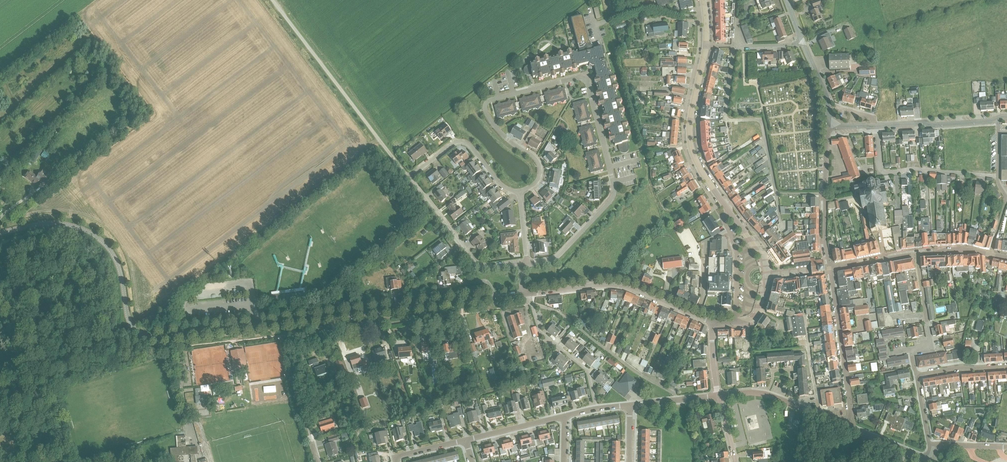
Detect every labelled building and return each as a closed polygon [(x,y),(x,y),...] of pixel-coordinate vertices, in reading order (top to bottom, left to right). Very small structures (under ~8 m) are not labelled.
[(691,0),(678,0),(681,10),(686,8),(685,5),(687,5),(688,8),(693,7),(691,0)] [(775,5),(773,2),(771,3),(770,0),(756,0),(760,11),(768,8),(770,11),(774,10),(772,6),(775,5)] [(815,10),(810,11),(814,22),(822,19),(818,11),(821,10),(819,5),(821,4),(819,0),(811,3),(813,7),(814,7),(815,10)] [(579,66),(589,63),(589,65),(593,67),(594,67),(597,77),(596,77),(596,79),(595,80),(594,82),(596,84),(598,92),(597,93),(596,95),(598,97),(599,97),(600,101),(599,101),(598,104),(600,106),(602,106),(604,115),(603,116),(602,118),(604,120),(605,120),(606,124),(605,124),(604,127),(606,129),(608,129),(610,137),(609,139),(611,141),(612,141),(613,143),(614,143),(615,146),(619,145),(620,149),(621,151),(622,152),(623,152),(625,152),(626,152),(627,150),(628,149),(628,147),(626,142),(627,142),(627,139),(628,138),(627,136),(629,136),(630,133),(628,131),(626,131),(625,127),(627,127),(627,124),(625,122),(624,123),(621,113),(623,112),(624,110),(622,108),(620,108),(619,104),(621,104),(621,101),(619,99),(618,99),(615,90),(617,89),(618,87),(616,85),(614,85),(613,81),(615,80),(615,78),(613,76),(612,76),(611,74),(610,74),(609,71),(608,72),(604,56),(602,47),(593,49),(589,42),(583,16),(579,16),(578,13),(574,16),(574,18),(571,19),(580,54),(578,54),(577,53),(574,53),(574,52),(572,53),(571,51),(569,50),(567,52),(567,54),(563,55),(563,53),(560,53),(558,55),(558,56),(549,59),(548,57),(545,56),(543,58),(544,60),(540,61),(539,59),(537,59),(535,61),(535,62),(533,63),(533,64),(530,65),(531,66),(528,67),(526,67),(525,68),(525,70),(525,72),(525,73),(527,74),(528,75),(530,75),(532,74),(533,78),(536,77),(536,78),(538,78),(539,79),(541,80),(543,78),(551,76),(552,77),(554,78),(556,76),(556,75),(560,74),(560,75),(563,76),(565,74),(565,72),(573,70),(575,71),(577,69),(577,68),(579,67),(579,66)] [(777,19),(776,17),(769,19),(773,28),(775,27),(776,30),(783,27),(780,18),(777,19)] [(652,25),(647,27),(648,37),(654,36),(660,35),(660,32),(669,31),(669,29),(668,29),(667,23),(652,25)] [(675,32),(675,37),(678,37),(677,38),(687,38),(687,29),(688,29),(688,23),(678,23),(678,32),(675,32)] [(783,27),(776,30),(779,37),(776,37),(778,42),(785,40),(784,37),(786,36),(783,27)] [(850,28),(844,31),(848,41),(848,40),(854,38),(850,28)] [(822,40),(819,42),(820,45),(823,45),(825,50),(832,47),(834,46),(829,34),(827,35),(821,37),(822,40)] [(687,43),(679,43),(673,43),(672,50),(687,51),(687,43)] [(714,50),(713,57),(722,59),(724,52),(714,50)] [(767,62),(767,52),(762,52),(762,59),(759,59),(759,65),(765,65),(765,62),(767,62)] [(767,52),(767,62),(770,62),(770,65),(776,65),(776,59),(773,59),(773,52),(767,52)] [(796,61),(791,52),(785,54),(784,52),(779,52),(779,61),(784,59),(787,65),(796,61)] [(830,70),(850,70),(849,55),(829,55),(830,70)] [(660,68),(662,68),(686,68),(686,58),(678,57),(674,57),(674,59),(676,59),(676,62),(674,62),(674,60),(660,60),(660,68)] [(713,57),(711,64),(720,66),(722,59),(713,57)] [(685,74),(686,68),(662,68),(662,76),(668,76),(668,71),(673,71),(673,74),(685,74)] [(709,71),(708,77),(716,79),(718,79),(718,78),(717,78),(718,73),(717,73),(709,71)] [(838,75),(828,80),(830,85),(833,90),(839,87),(843,85),(840,80),(843,79),(840,74),(838,75)] [(685,84),(685,77),(677,77),(666,77),(666,80),(666,85),(666,87),(668,87),(670,87),(671,84),(671,79),(676,80),(676,83),(685,84)] [(557,89),(551,91),(548,90),(547,92),(544,93),(547,105),(550,105),(553,106),(554,104),(560,102),(563,104),(564,101),(567,100),(564,88),(561,88),(559,87),(557,89)] [(844,88),(842,94),(844,95),(842,102),(848,103),(850,96),(851,92),(846,91),(846,89),(844,88)] [(542,107),(539,94),(536,95),(534,93),(532,96),(526,97),(523,96),(522,99),(519,99),(522,112),(525,111),(528,113),(529,110),(535,109),(538,110),(540,107),(542,107)] [(1000,93),(996,93),(996,97),(996,102),(999,102),(999,103),(1000,103),(1001,110),(1006,110),(1006,98),(1001,99),(1000,95),(1000,93)] [(852,97),(850,96),(848,103),(853,105),(856,95),(853,94),(852,95),(852,97)] [(861,104),(860,107),(866,108),(869,98),(869,96),(863,94),(861,99),(860,102),(862,102),(861,104)] [(869,98),(866,108),(871,110),(872,106),(875,107),(878,98),(875,97),(875,98),(869,96),(869,98)] [(682,98),(675,97),(674,97),(674,98),(673,98),(673,100),(674,100),(673,101),(670,100),(670,103),(671,103),(671,104),(680,106),(681,104),(681,102),(682,101),(683,100),(682,99),(682,98)] [(976,100),(974,100),(974,104),(980,104),(981,111),(987,111),(987,103),(987,100),(986,97),(983,98),(979,98),(976,98),(976,100)] [(517,113),(514,101),(511,101),(509,100),(507,102),(501,104),(498,102),(497,105),(494,106),(497,118),(500,118),(503,119),(504,117),(511,115),(513,117),(515,114),(517,113)] [(585,100),(572,103),(573,106),(572,109),(574,110),(576,117),(574,119),(577,121),(578,123),(590,120),(590,117),(591,115),(588,113),(587,107),(588,104),(586,103),(585,100)] [(942,106),(942,115),(962,116),(962,105),(959,105),(959,102),(955,102),(955,106),(942,106)] [(938,116),(936,105),(922,106),(923,118),(938,116)] [(678,111),(679,109),(673,108),(671,108),(670,108),(664,107),(663,111),(672,113),(671,117),(679,118),(680,112),(678,111)] [(534,123),(529,120),(525,125),(531,128),(534,123)] [(445,124),(435,132),(440,139),(448,133),(449,135),(452,132),(445,124)] [(592,128),(592,125),(579,128),(580,131),(578,134),(581,135),(582,141),(581,144),(583,146),(584,148),(597,145),(596,142),(598,140),(595,138),(593,132),(595,129),(592,128)] [(525,132),(515,126),(511,134),(517,138),(520,140),(525,132)] [(984,136),(997,136),(997,127),(984,127),(984,136)] [(977,129),(965,129),(965,138),(977,138),(977,129)] [(944,130),(944,138),(957,138),(957,130),(944,130)] [(536,137),(530,133),(525,141),(529,143),(527,145),(531,147),(531,146),(536,150),(541,143),(535,139),(536,137)] [(874,157),(873,137),(865,137),(867,158),(874,157)] [(710,139),(701,140),(701,147),(710,144),(710,139)] [(838,144),(850,176),(851,180),(852,180),(861,177),(857,168),(847,139),(839,139),(839,140),(832,140),(832,145),(838,144)] [(555,149),(551,144),(549,142),(544,150),(547,154),(543,158),(547,162),(549,161),(551,163),(556,158),(554,155),(556,153),(554,151),(555,149)] [(421,144),(408,154),(411,157),(412,156),(415,160),(423,153),(424,154),(427,151),(421,144)] [(710,144),(701,147),(703,152),(712,149),(712,150),(713,149),(711,144),(710,144)] [(712,149),(703,152),(705,157),(714,155),(713,154),(712,150),(712,149)] [(459,150),(450,157),(456,164),(463,159),(464,161),(469,157),(464,151),(461,153),(459,150)] [(598,150),(585,153),(586,156),(584,158),(587,160),(589,166),(587,169),(590,170),(590,173),(603,170),(602,167),(604,165),(601,163),(600,157),(601,154),(599,153),(598,150)] [(675,160),(681,157),(679,151),(674,153),(673,150),(667,152),(669,158),(670,158),(671,161),(674,160),(675,160)] [(714,155),(705,157),(707,163),(715,160),(716,160),(715,154),(713,154),(714,155)] [(681,157),(675,160),(676,164),(672,165),(675,172),(682,169),(680,164),(684,163),(681,157)] [(469,172),(478,166),(475,163),(474,161),(469,165),(467,163),(461,167),(464,171),(465,171),(467,170),(469,172)] [(715,162),(708,166),(711,171),(718,166),(721,164),(720,162),(716,164),(715,162)] [(718,166),(711,171),(714,176),(729,166),(727,164),(724,167),(721,164),(718,166)] [(765,168),(763,165),(754,171),(757,174),(765,168)] [(478,166),(469,172),(471,175),(468,177),(468,178),(470,182),(472,181),(478,176),(476,174),(480,170),(479,169),(480,168),(478,166)] [(729,166),(714,176),(718,180),(724,176),(722,174),(731,168),(729,166)] [(682,178),(689,173),(686,168),(679,172),(676,173),(678,176),(680,175),(682,178)] [(434,169),(426,176),(431,181),(434,179),(435,181),(439,179),(437,176),(439,175),(434,169)] [(444,169),(439,172),(444,179),(449,176),(444,169)] [(563,179),(560,178),(562,170),(553,169),(552,173),(550,172),(548,183),(550,183),(549,187),(552,188),(552,190),(557,193),(558,193),(559,189),(558,189),(559,184),(561,185),(563,179)] [(28,171),(24,177),(36,185),(39,181),(40,182),(41,181),(46,184),(47,183),(50,185),(54,179),(51,177),(49,179),(40,172),(36,177),(28,171)] [(685,183),(680,186),(682,188),(687,185),(694,181),(693,181),(692,179),(689,173),(682,178),(685,183)] [(728,173),(724,176),(718,180),(722,186),(728,182),(731,180),(728,177),(730,176),(728,173)] [(480,178),(478,176),(472,181),(474,184),(476,184),(477,183),(479,186),(488,179),(486,176),(485,177),(484,175),(480,178)] [(947,185),(947,176),(937,176),(937,179),(937,191),(940,191),(940,185),(942,185),(942,191),(947,191),(947,185)] [(732,179),(731,180),(728,182),(722,186),(724,190),(732,185),(739,180),(737,178),(733,180),(732,179)] [(488,179),(479,186),(481,188),(480,189),(479,191),(482,194),(488,190),(486,187),(491,184),(489,182),(490,182),(488,179)] [(592,200),(594,200),(594,201),(599,200),(599,197),(600,197),(600,198),(599,180),(599,182),(589,182),(589,192),(592,192),(589,199),(590,200),(592,200)] [(880,183),(880,182),(880,181),(880,182),(878,181),(877,180),(877,181),(875,182),(873,181),(874,180),(873,180),(873,181),(870,181),(869,181),(869,182),(868,183),(866,183),(866,182),(865,182),(865,183),(864,184),(863,184),(864,185),(864,186),(855,187),(856,193),(860,192),(861,196),(861,197),(862,204),(861,204),(862,208),(863,208),(863,209),(864,209),(864,210),(868,209),(868,212),(867,212),(868,212),(869,217),(868,217),(869,217),(870,222),(869,222),(870,222),(871,226),(870,226),(870,227),(871,227),(872,230),(871,230),(872,232),(873,231),(877,230),(877,231),(878,231),(878,230),(881,230),(882,230),(882,229),(887,229),(888,229),(888,228),(887,228),(887,225),(887,224),(886,220),(887,220),(886,219),(885,215),(886,215),(886,214),(885,214),(884,210),(885,210),(885,209),(884,209),(883,205),(887,204),(888,205),(888,204),(889,204),(889,203),(888,199),(887,199),(886,193),(886,192),(885,188),(888,188),(887,181),(886,181),(886,182),(880,183)] [(687,185),(682,188),(681,189),(679,190),(675,192),(673,194),(671,195),(673,198),(677,195),(678,197),(681,195),(680,194),(687,189),(687,188),(689,186),(692,192),(698,188),(694,181),(687,185)] [(734,188),(732,185),(724,190),(728,195),(737,189),(739,188),(743,185),(744,184),(742,182),(734,188)] [(977,182),(975,194),(984,195),(985,183),(977,182)] [(441,184),(436,188),(438,191),(434,194),(441,203),(447,198),(444,195),(445,194),(443,192),(440,190),(444,187),(441,184)] [(765,187),(763,185),(761,186),(754,191),(756,193),(765,187)] [(544,189),(540,194),(544,197),(543,198),(545,200),(544,201),(546,204),(547,202),(553,196),(552,196),(555,193),(546,187),(544,189)] [(488,190),(482,194),(485,198),(486,198),(488,197),(490,199),(498,193),(496,190),(494,188),(490,192),(488,190)] [(738,191),(737,189),(728,195),(732,200),(738,196),(736,193),(738,191)] [(464,191),(455,197),(457,200),(466,194),(464,191)] [(500,195),(498,193),(490,199),(492,202),(490,203),(490,204),(492,208),(496,205),(498,203),(497,201),(501,197),(500,196),(500,195)] [(738,196),(732,200),(735,205),(746,196),(745,194),(739,198),(738,196)] [(746,196),(735,205),(737,208),(744,203),(746,202),(746,201),(751,198),(749,195),(746,196)] [(535,196),(530,201),(535,208),(543,207),(546,206),(541,200),(539,201),(535,196)] [(703,196),(697,200),(701,207),(702,208),(708,205),(708,204),(707,203),(703,196)] [(501,211),(511,204),(506,198),(497,206),(498,208),(501,211)] [(795,204),(795,207),(802,208),(810,208),(818,208),(818,202),(818,199),(810,199),(810,205),(802,204),(802,205),(795,204)] [(847,201),(840,203),(841,211),(849,209),(847,201)] [(744,203),(737,208),(742,215),(747,211),(748,210),(751,208),(748,205),(747,203),(746,202),(744,203)] [(456,208),(453,203),(448,207),(451,211),(449,213),(453,220),(463,213),(458,206),(456,208)] [(575,207),(571,211),(578,218),(581,214),(582,212),(585,215),(589,211),(584,206),(583,207),(581,205),(580,206),(577,204),(576,204),(575,205),(575,206),(575,207)] [(702,208),(699,210),(702,215),(711,209),(708,205),(702,208)] [(909,206),(902,207),(902,211),(902,216),(903,216),(903,220),(902,220),(903,224),(903,230),(903,235),(907,235),(907,229),(914,229),(914,224),(913,216),(909,216),(909,206)] [(748,222),(752,217),(754,217),(748,210),(747,211),(742,215),(748,222)] [(512,211),(502,212),(503,222),(505,222),(505,227),(516,225),(515,220),(513,220),(513,218),(512,211)] [(902,211),(894,211),(895,225),(903,224),(902,220),(903,220),(903,216),(902,216),(902,211)] [(867,244),(870,256),(880,254),(877,242),(869,244),(869,242),(870,242),(864,214),(861,215),(867,241),(867,244)] [(694,215),(686,219),(689,224),(697,219),(694,215)] [(575,223),(568,216),(562,222),(564,224),(559,229),(565,235),(573,226),(572,225),(575,223)] [(711,216),(704,221),(711,233),(709,234),(711,237),(721,233),(718,228),(719,228),(711,216)] [(465,217),(457,223),(460,226),(459,227),(461,230),(462,230),(466,235),(472,230),(468,225),(470,223),(465,217)] [(540,217),(532,219),(533,235),(539,234),(540,235),(545,234),(544,229),(543,223),(541,223),(540,217)] [(752,217),(748,222),(754,229),(760,224),(760,223),(761,222),(765,219),(762,217),(760,219),(758,217),(756,219),(754,217),(752,217)] [(931,239),(930,231),(929,231),(929,229),(930,229),(929,218),(921,218),(921,225),(923,247),(929,247),(928,242),(933,242),(933,239),(931,239)] [(676,231),(685,225),(681,219),(673,224),(676,231)] [(760,224),(754,229),(759,233),(764,228),(766,227),(766,226),(767,225),(763,221),(761,222),(760,223),(760,224)] [(940,221),(937,221),(937,230),(937,234),(937,246),(941,246),(946,246),(946,235),(942,235),(942,229),(940,229),(940,221)] [(762,237),(768,230),(766,228),(768,226),(769,227),(772,224),(771,222),(767,225),(766,226),(766,227),(764,228),(759,233),(762,237)] [(923,247),(921,225),(918,225),(919,232),(919,235),(914,235),(915,248),(923,247)] [(900,226),(892,228),(896,251),(903,250),(907,249),(906,239),(907,236),(907,235),(903,235),(903,230),(900,230),(900,226)] [(771,228),(768,230),(762,237),(768,243),(767,244),(770,249),(782,240),(771,228)] [(969,234),(968,245),(974,246),(976,238),(977,232),(978,231),(975,230),(971,229),(970,234),(969,234)] [(932,231),(930,231),(931,239),(933,239),(933,242),(928,242),(929,247),(937,246),(937,234),(932,235),(932,231)] [(976,238),(974,246),(985,249),(988,238),(983,236),(984,234),(977,232),(976,238)] [(517,238),(516,233),(501,235),(502,244),(507,244),(510,244),(511,253),(518,252),(517,242),(517,243),(516,238),(517,238)] [(770,249),(768,251),(773,258),(778,266),(783,263),(792,257),(787,251),(786,251),(784,249),(787,246),(797,239),(795,236),(794,234),(793,233),(792,233),(790,235),(782,240),(770,249)] [(988,238),(985,249),(989,250),(994,234),(991,233),(990,237),(988,237),(988,238)] [(480,235),(471,242),(475,247),(476,246),(480,252),(488,246),(480,235)] [(907,236),(906,239),(907,249),(915,248),(914,235),(907,236)] [(995,241),(994,250),(1002,251),(1003,243),(1003,240),(1004,240),(1004,236),(1002,235),(1001,239),(997,238),(996,241),(995,241)] [(710,243),(709,258),(731,259),(731,253),(726,253),(727,240),(725,240),(725,238),(716,238),(716,240),(714,240),(712,241),(712,243),(710,243)] [(545,247),(545,244),(545,243),(546,243),(545,239),(535,241),(535,244),(534,244),(536,254),(544,253),(544,248),(545,247)] [(862,245),(854,247),(857,258),(870,256),(867,244),(867,241),(862,242),(862,245)] [(439,242),(432,248),(434,250),(433,250),(437,255),(439,254),(442,258),(447,254),(444,250),(446,248),(443,243),(441,244),(439,242)] [(794,252),(792,252),(792,257),(793,263),(810,261),(810,259),(809,256),(808,247),(808,244),(807,242),(796,243),(797,250),(794,251),(794,252)] [(840,247),(838,248),(839,250),(841,262),(847,261),(845,253),(845,250),(844,246),(843,242),(839,242),(840,247)] [(857,258),(854,247),(850,248),(850,249),(845,250),(845,253),(847,261),(857,258)] [(841,262),(839,250),(833,250),(835,263),(841,262)] [(969,267),(969,256),(952,257),(952,268),(957,267),(957,272),(961,272),(969,272),(969,267)] [(980,256),(969,256),(969,267),(975,267),(976,269),(981,269),(981,274),(987,273),(986,266),(988,266),(989,259),(985,258),(985,257),(980,256)] [(662,259),(663,269),(682,267),(681,257),(662,259)] [(946,272),(946,257),(931,258),(931,269),(932,273),(932,276),(935,276),(934,269),(937,268),(937,271),(939,271),(940,270),(940,271),(941,272),(946,272)] [(706,270),(706,279),(708,279),(707,292),(714,293),(722,293),(731,294),(731,292),(732,292),(732,288),(732,282),(732,279),(732,275),(732,271),(732,267),(732,264),(732,259),(731,259),(709,258),(707,258),(707,262),(706,262),(706,266),(708,267),(708,270),(706,270)] [(905,271),(908,286),(910,285),(910,283),(912,283),(913,290),(919,289),(917,281),(913,259),(903,261),(905,271)] [(989,259),(988,266),(988,268),(991,269),(992,267),(995,267),(994,269),(998,270),(1000,261),(993,260),(989,259)] [(815,261),(810,262),(810,263),(811,267),(811,268),(811,269),(811,272),(811,273),(812,276),(815,276),(825,275),(824,272),(824,271),(824,267),(824,266),(823,260),(815,261)] [(903,261),(894,263),(897,280),(898,286),(902,305),(909,304),(906,291),(909,291),(908,286),(905,271),(903,261)] [(998,270),(997,277),(996,292),(1001,293),(1003,275),(1002,274),(1002,273),(1006,274),(1006,270),(1006,269),(1006,262),(1000,261),(998,270)] [(894,263),(887,264),(889,275),(893,274),(893,275),(892,275),(893,280),(897,280),(894,263)] [(889,275),(887,264),(881,265),(884,279),(890,313),(896,312),(889,275)] [(881,265),(875,266),(876,276),(877,280),(877,281),(884,279),(881,265)] [(441,277),(439,277),(439,282),(443,281),(443,285),(445,285),(445,286),(448,286),(448,285),(451,285),(450,275),(448,275),(448,274),(451,273),(451,274),(456,274),(456,273),(457,276),(462,275),(461,266),(456,267),(445,268),(445,271),(445,273),(441,273),(441,277)] [(876,276),(875,266),(868,267),(870,277),(871,277),(872,282),(872,283),(874,283),(874,281),(877,280),(876,276)] [(872,282),(871,277),(870,277),(868,267),(862,268),(864,278),(864,279),(867,279),(868,283),(872,282)] [(862,268),(853,270),(856,286),(856,290),(861,290),(860,283),(857,284),(857,279),(864,278),(862,268)] [(856,286),(853,270),(845,271),(846,280),(848,288),(849,295),(849,296),(857,294),(856,290),(856,286)] [(846,280),(845,271),(839,272),(838,273),(840,290),(837,290),(838,296),(849,295),(848,288),(846,280)] [(645,275),(642,282),(645,283),(645,285),(648,286),(650,284),(651,282),(651,281),(652,278),(645,275)] [(825,275),(815,276),(817,289),(827,288),(825,275)] [(812,276),(806,277),(807,283),(808,291),(814,290),(817,289),(815,276),(812,276)] [(808,291),(807,283),(806,277),(799,278),(800,289),(806,288),(807,291),(804,292),(805,298),(809,297),(808,293),(808,291)] [(396,278),(386,279),(387,289),(390,289),(390,290),(398,289),(398,288),(397,281),(396,278)] [(793,279),(785,280),(787,293),(794,292),(794,291),(800,290),(800,289),(799,278),(793,279)] [(787,293),(785,280),(783,280),(775,280),(774,281),(771,293),(775,294),(779,295),(780,295),(781,294),(781,292),(787,293)] [(685,292),(685,286),(679,286),(679,290),(676,298),(681,300),(685,292)] [(685,292),(681,300),(687,303),(691,295),(687,293),(687,286),(685,286),(685,292)] [(691,295),(687,303),(696,307),(699,298),(693,296),(694,294),(694,287),(691,287),(691,294),(691,295)] [(827,288),(817,289),(814,290),(814,292),(818,292),(818,296),(821,296),(828,295),(827,288)] [(595,291),(586,292),(587,300),(587,301),(591,300),(591,299),(593,299),(593,300),(592,302),(594,303),(595,300),(595,298),(596,298),(596,295),(597,295),(598,294),(597,291),(595,291)] [(617,302),(616,303),(614,308),(616,309),(619,303),(619,299),(623,300),(623,292),(617,291),(617,300),(617,302)] [(630,303),(631,301),(633,296),(626,293),(624,299),(627,301),(625,307),(628,308),(630,303)] [(731,294),(722,293),(721,306),(730,306),(731,301),(731,294)] [(769,299),(768,304),(777,306),(777,305),(784,306),(786,300),(779,299),(779,298),(778,298),(779,295),(771,293),(770,296),(769,299)] [(828,295),(821,296),(822,301),(819,301),(820,307),(829,306),(828,295)] [(849,295),(838,296),(840,306),(853,304),(853,300),(850,301),(849,296),(849,295)] [(551,297),(549,297),(550,305),(559,304),(558,310),(562,310),(563,303),(562,303),(561,296),(558,296),(558,297),(554,298),(554,297),(551,297)] [(633,296),(631,301),(630,303),(634,305),(633,307),(631,311),(633,312),(636,305),(639,298),(633,296)] [(636,305),(633,312),(639,315),(642,308),(645,301),(639,298),(636,305)] [(853,304),(840,306),(840,309),(855,307),(858,307),(862,307),(862,306),(863,306),(862,299),(861,299),(853,300),(853,304)] [(651,303),(645,301),(642,308),(645,309),(643,313),(646,314),(648,311),(648,310),(651,303)] [(651,303),(648,310),(648,311),(653,313),(656,307),(656,306),(651,303)] [(585,327),(587,321),(583,320),(582,322),(581,322),(587,305),(584,304),(580,317),(578,323),(577,324),(585,327)] [(777,306),(768,304),(766,312),(775,314),(776,311),(784,313),(785,310),(783,309),(776,308),(777,306)] [(829,306),(820,307),(819,307),(821,317),(825,317),(824,313),(830,313),(829,306)] [(656,307),(653,313),(659,315),(661,309),(656,307)] [(703,307),(702,311),(712,314),(720,315),(721,310),(712,310),(703,307)] [(855,310),(855,307),(840,309),(841,315),(849,314),(849,311),(855,310)] [(661,309),(659,315),(658,318),(666,322),(667,320),(668,318),(670,312),(662,308),(661,309)] [(670,312),(668,318),(675,321),(678,315),(670,312)] [(519,327),(521,332),(526,331),(520,313),(514,316),(518,328),(519,327)] [(831,325),(830,313),(824,313),(825,317),(821,317),(822,327),(831,325)] [(851,329),(849,314),(841,315),(843,331),(851,330),(851,329)] [(678,315),(675,321),(674,323),(680,325),(683,317),(678,315)] [(522,336),(521,332),(519,327),(518,328),(514,316),(507,318),(514,339),(522,336)] [(770,321),(763,316),(757,324),(765,329),(767,325),(774,327),(776,323),(770,321)] [(797,317),(794,318),(791,318),(792,331),(793,337),(806,335),(803,316),(797,317)] [(683,317),(680,325),(679,327),(685,330),(686,326),(689,320),(683,317)] [(551,335),(556,328),(554,326),(556,324),(552,320),(548,326),(550,328),(547,331),(551,335)] [(976,327),(975,330),(981,332),(982,329),(983,329),(985,322),(978,320),(976,327)] [(690,337),(697,323),(692,321),(688,329),(691,330),(688,336),(690,337)] [(697,323),(690,337),(688,343),(691,345),(696,334),(697,335),(698,333),(702,325),(697,323)] [(698,333),(697,335),(695,340),(698,341),(701,334),(705,336),(707,332),(705,331),(707,327),(702,325),(698,333)] [(831,325),(822,327),(823,333),(814,335),(814,337),(824,335),(833,334),(831,325)] [(943,334),(947,333),(945,326),(942,327),(941,325),(935,327),(935,328),(932,329),(933,336),(937,335),(937,337),(943,335),(943,334)] [(556,328),(551,335),(555,338),(558,335),(561,338),(566,332),(563,329),(561,327),(559,326),(556,328)] [(912,337),(912,339),(919,337),(919,336),(922,335),(921,327),(917,328),(911,329),(907,330),(908,338),(912,337)] [(899,328),(899,329),(896,329),(897,337),(902,336),(903,337),(904,337),(903,328),(899,328)] [(892,338),(897,337),(896,329),(892,330),(892,329),(888,330),(890,339),(893,339),(892,338)] [(482,332),(485,340),(489,339),(491,345),(494,345),(492,338),(493,337),(492,334),(490,335),(488,330),(485,331),(485,330),(482,331),(482,332)] [(745,330),(734,330),(734,341),(734,345),(735,351),(742,350),(742,338),(745,337),(745,330)] [(889,340),(890,339),(888,330),(885,330),(886,331),(882,332),(882,334),(879,334),(879,339),(883,338),(883,341),(885,342),(887,339),(888,338),(889,340)] [(485,340),(482,332),(475,334),(475,335),(474,335),(475,338),(473,339),(475,344),(481,342),(484,349),(487,348),(485,340)] [(658,334),(658,336),(653,333),(649,342),(656,345),(660,335),(658,334)] [(569,334),(563,340),(567,343),(565,346),(569,349),(574,343),(577,339),(574,337),(573,338),(572,337),(569,334)] [(833,334),(824,335),(824,339),(823,339),(823,341),(824,341),(825,344),(834,343),(833,334)] [(853,339),(852,334),(844,335),(845,347),(854,346),(854,343),(855,342),(854,338),(853,339)] [(609,335),(606,342),(613,345),(616,338),(609,335)] [(944,340),(943,341),(944,347),(946,347),(946,350),(953,349),(953,345),(954,345),(953,339),(951,339),(951,335),(943,337),(944,340)] [(883,341),(883,338),(879,339),(879,340),(876,340),(877,344),(876,344),(877,347),(878,347),(878,349),(886,348),(888,348),(887,346),(886,346),(886,344),(885,344),(884,343),(885,342),(883,341)] [(577,345),(574,343),(569,349),(573,352),(580,344),(579,342),(577,345)] [(422,354),(433,353),(433,348),(429,349),(428,343),(421,344),(422,350),(421,350),(421,352),(422,352),(422,354)] [(457,358),(456,352),(453,352),(452,345),(448,346),(448,343),(443,344),(445,354),(445,357),(449,357),(450,360),(457,358)] [(835,350),(834,343),(825,344),(826,352),(835,350)] [(853,347),(846,348),(847,356),(859,355),(858,349),(855,349),(855,350),(853,350),(853,347)] [(376,352),(373,352),(375,358),(377,357),(378,359),(380,358),(381,359),(383,361),(386,360),(386,357),(383,348),(375,351),(376,352)] [(408,357),(408,360),(412,359),(411,348),(398,349),(399,358),(408,357)] [(592,353),(590,351),(587,349),(581,355),(584,357),(582,360),(586,363),(592,357),(590,355),(592,353)] [(952,354),(953,360),(961,359),(959,349),(952,351),(952,354)] [(235,369),(245,368),(242,350),(232,352),(235,369)] [(595,354),(599,358),(604,355),(600,350),(595,354)] [(888,355),(887,352),(880,354),(878,354),(879,357),(880,361),(883,361),(884,363),(887,363),(887,360),(888,357),(887,356),(887,355),(888,355)] [(939,354),(940,364),(947,363),(947,361),(946,355),(946,353),(939,354)] [(804,354),(793,355),(794,360),(799,359),(799,366),(805,366),(804,354)] [(861,354),(847,356),(848,365),(854,365),(853,361),(857,361),(856,356),(860,356),(860,357),(863,356),(863,354),(861,354)] [(931,355),(933,366),(940,364),(939,354),(931,355)] [(557,367),(564,358),(560,355),(557,358),(555,356),(550,361),(557,367)] [(901,358),(902,365),(906,364),(906,365),(909,364),(908,355),(906,356),(906,357),(901,358)] [(924,356),(926,367),(933,366),(931,355),(924,356)] [(984,355),(981,355),(982,361),(985,361),(985,363),(991,363),(990,355),(984,356),(984,355)] [(359,356),(350,359),(353,370),(363,367),(364,370),(370,368),(367,361),(361,363),(359,356)] [(520,366),(528,363),(526,356),(517,358),(520,366)] [(917,358),(919,368),(926,367),(924,356),(917,358)] [(594,359),(592,357),(586,363),(591,367),(598,358),(596,357),(594,359)] [(767,362),(766,357),(756,358),(757,370),(763,369),(762,362),(767,362)] [(887,360),(887,363),(884,363),(884,366),(888,365),(888,367),(892,367),(895,367),(893,358),(892,358),(892,359),(891,359),(888,357),(887,360)] [(898,366),(902,365),(901,358),(896,358),(896,357),(893,358),(895,367),(899,366),(898,366)] [(328,372),(325,365),(319,367),(318,363),(319,362),(317,358),(308,361),(310,365),(313,364),(315,369),(317,376),(328,372)] [(568,362),(564,358),(557,367),(563,372),(568,367),(566,365),(568,362)] [(645,367),(648,362),(642,359),(640,365),(645,367)] [(347,377),(345,369),(341,360),(336,362),(339,371),(342,370),(343,371),(339,372),(341,379),(347,377)] [(700,361),(693,361),(694,369),(706,367),(705,360),(700,361)] [(837,362),(828,364),(829,370),(829,372),(831,371),(838,370),(837,362)] [(854,365),(848,365),(849,373),(857,371),(862,370),(861,364),(856,364),(854,365)] [(729,373),(727,373),(728,386),(736,385),(736,381),(738,381),(739,380),(738,373),(738,372),(739,372),(739,369),(729,369),(729,373)] [(599,384),(606,375),(607,374),(605,372),(604,373),(600,370),(595,375),(598,377),(595,381),(599,384)] [(840,381),(838,370),(831,371),(833,382),(840,381)] [(886,381),(893,380),(899,379),(899,380),(910,378),(909,370),(898,372),(898,373),(885,375),(886,381)] [(699,382),(707,381),(706,372),(696,373),(696,378),(699,378),(699,381),(699,382)] [(619,384),(616,382),(612,387),(624,397),(637,382),(627,374),(619,384)] [(856,379),(850,380),(851,386),(867,384),(867,381),(860,382),(859,379),(864,378),(863,374),(855,375),(856,379)] [(613,381),(606,375),(599,384),(603,387),(606,384),(608,386),(613,381)] [(953,375),(947,376),(948,384),(951,383),(952,390),(955,390),(955,389),(954,385),(954,383),(953,375)] [(940,385),(941,394),(944,394),(941,377),(935,378),(936,386),(940,385)] [(931,393),(929,379),(923,380),(924,388),(928,387),(929,393),(931,393)] [(893,380),(886,381),(887,387),(884,387),(885,395),(895,393),(894,385),(893,380)] [(708,389),(707,381),(699,382),(699,381),(697,381),(697,386),(698,390),(708,389)] [(199,397),(198,392),(201,391),(201,388),(195,389),(195,392),(197,404),(207,403),(207,399),(209,399),(208,396),(199,397)] [(577,391),(579,398),(586,396),(583,388),(577,389),(577,391)] [(838,388),(820,391),(822,406),(826,405),(827,408),(834,407),(833,404),(841,403),(838,388)] [(571,395),(568,396),(570,402),(573,401),(579,400),(579,398),(577,391),(571,393),(571,395)] [(535,407),(543,406),(542,401),(545,401),(543,392),(537,393),(537,396),(533,397),(535,407)] [(518,403),(516,394),(512,395),(514,402),(507,403),(508,405),(504,405),(507,414),(510,413),(510,414),(517,412),(515,403),(518,403)] [(516,394),(518,403),(520,402),(522,411),(529,409),(527,399),(521,400),(519,394),(516,394)] [(859,405),(868,403),(867,395),(858,396),(859,405)] [(570,402),(568,396),(551,399),(553,408),(568,405),(567,402),(570,402)] [(366,398),(359,400),(363,409),(369,406),(366,398)] [(931,411),(932,415),(938,414),(937,410),(942,409),(942,406),(940,406),(940,402),(936,403),(936,404),(929,405),(931,411)] [(486,405),(482,406),(484,415),(488,414),(489,419),(494,417),(493,417),(496,416),(497,417),(501,416),(499,407),(487,410),(486,405)] [(869,416),(868,405),(861,406),(862,411),(857,411),(858,418),(863,417),(863,418),(866,417),(869,416)] [(467,413),(469,423),(479,421),(477,416),(481,416),(478,406),(475,407),(476,411),(467,413)] [(915,409),(911,407),(909,413),(916,416),(917,413),(914,411),(915,409)] [(453,415),(447,417),(448,421),(449,420),(451,428),(455,427),(455,426),(455,425),(456,425),(457,426),(461,424),(459,416),(463,415),(461,408),(457,409),(458,413),(453,414),(453,415)] [(894,424),(893,428),(897,430),(902,418),(899,416),(900,413),(897,412),(895,416),(889,413),(886,421),(894,424)] [(705,418),(701,419),(703,424),(706,423),(709,435),(717,434),(713,415),(705,417),(705,418)] [(749,416),(752,429),(759,428),(756,415),(749,416)] [(440,421),(429,424),(431,432),(438,430),(439,431),(443,430),(442,425),(445,424),(443,418),(440,418),(440,421)] [(905,419),(902,418),(897,430),(901,432),(902,428),(911,431),(914,424),(909,422),(910,419),(906,418),(905,419)] [(332,419),(319,423),(321,431),(324,430),(325,432),(329,431),(328,429),(335,427),(332,419)] [(414,431),(415,437),(424,434),(421,422),(417,423),(417,425),(413,426),(413,425),(408,426),(410,432),(414,431)] [(981,436),(993,441),(995,437),(994,436),(995,433),(989,431),(990,428),(987,427),(988,425),(985,424),(981,436)] [(934,435),(942,437),(941,438),(947,440),(949,433),(952,434),(955,426),(952,425),(950,429),(945,428),(944,430),(944,431),(937,429),(934,435)] [(393,430),(396,441),(404,439),(403,434),(406,433),(404,427),(393,430)] [(951,439),(958,441),(960,436),(962,436),(964,430),(956,427),(951,439)] [(375,434),(378,446),(386,444),(384,438),(388,437),(386,429),(382,430),(383,432),(375,434)] [(975,442),(977,434),(977,433),(975,432),(974,432),(971,432),(972,430),(968,429),(967,434),(966,435),(969,436),(968,440),(975,442)] [(550,437),(548,430),(543,431),(545,440),(546,445),(549,445),(549,443),(554,442),(552,436),(550,437)] [(545,440),(543,431),(538,432),(539,439),(536,440),(538,447),(543,445),(542,441),(545,440)] [(524,436),(527,445),(529,444),(530,448),(535,446),(534,440),(531,441),(530,434),(524,436)] [(178,439),(178,448),(177,448),(177,449),(172,449),(173,455),(190,454),(191,461),(196,461),(194,448),(186,448),(186,442),(181,443),(181,438),(186,438),(185,436),(177,436),(178,439)] [(521,444),(518,445),(519,450),(522,450),(522,451),(528,449),(527,445),(524,436),(519,437),(521,444)] [(506,440),(508,449),(511,449),(512,453),(517,452),(516,445),(513,446),(511,439),(506,440)] [(508,449),(506,440),(501,442),(502,448),(499,449),(501,455),(506,453),(505,450),(508,449)] [(328,451),(330,456),(338,454),(334,443),(325,445),(327,452),(328,451)] [(487,445),(490,454),(493,453),(493,457),(499,455),(497,449),(494,450),(493,443),(487,445)] [(490,454),(487,445),(482,446),(484,453),(481,453),(483,460),(488,458),(487,455),(490,454)] [(759,452),(752,453),(753,460),(754,460),(754,461),(758,461),(758,460),(763,459),(767,459),(767,454),(770,454),(770,452),(772,452),(771,448),(762,449),(759,449),(759,452)] [(368,454),(369,458),(370,461),(380,461),(378,452),(368,454)]
